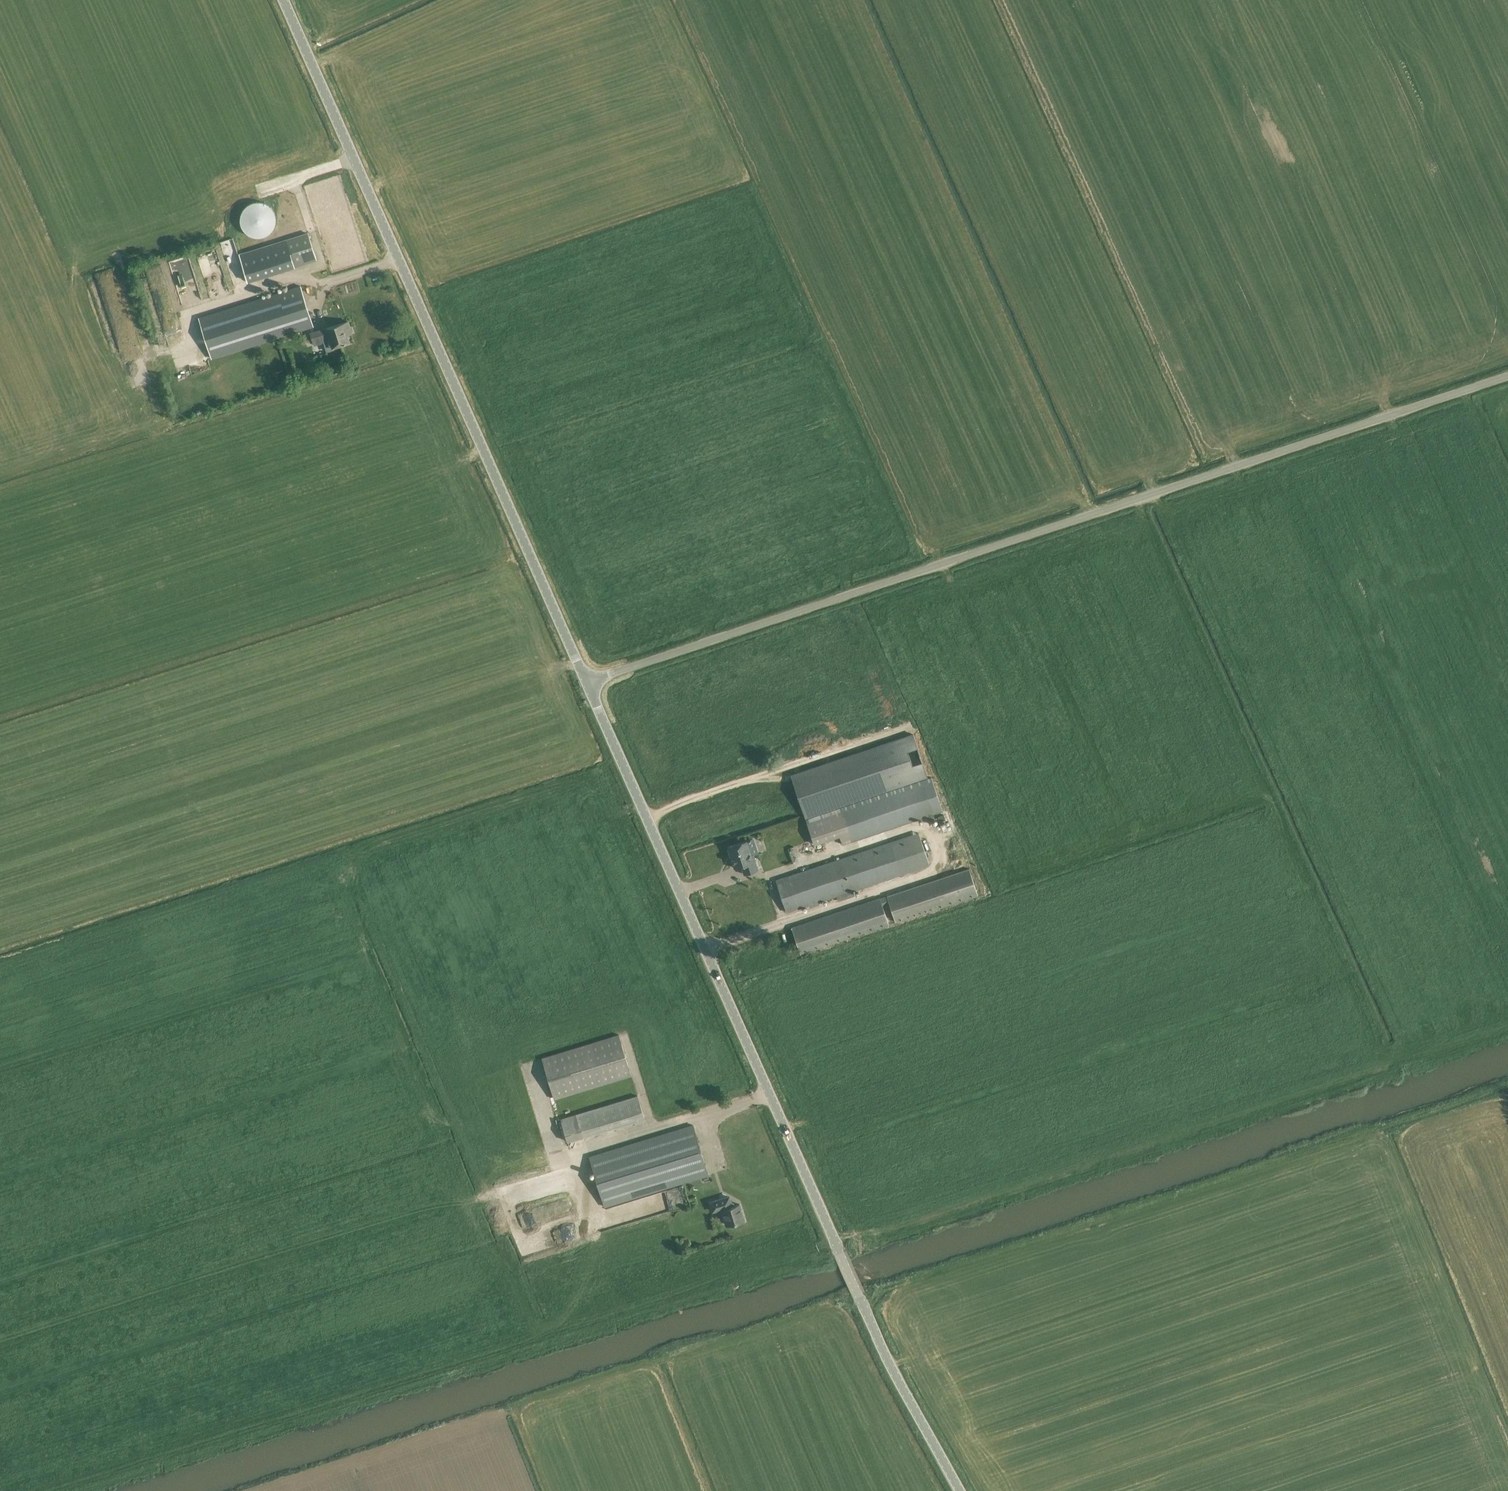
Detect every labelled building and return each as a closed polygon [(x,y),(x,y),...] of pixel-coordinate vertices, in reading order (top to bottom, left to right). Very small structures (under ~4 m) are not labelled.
[(263,202),(260,201),(257,201),(254,202),(251,203),(248,204),(246,206),(244,208),(242,211),(241,213),(240,216),(240,219),(240,222),(241,225),(242,228),(244,231),(246,233),(248,235),(251,236),(254,237),(257,238),(260,237),(263,237),(266,236),(269,234),(271,232),(273,230),(275,227),(276,224),(276,221),(276,218),(276,215),(274,212),(273,209),(271,207),(269,205),(266,203),(263,202)] [(286,240),(277,243),(286,270),(294,267),(294,266),(316,259),(308,233),(286,240)] [(301,286),(199,318),(211,358),(310,327),(311,333),(314,332),(312,326),(313,326),(301,286)] [(314,332),(311,333),(314,345),(324,342),(327,352),(334,350),(333,347),(349,342),(347,335),(352,333),(348,321),(314,332)] [(928,778),(913,734),(791,775),(806,819),(928,778)] [(842,844),(927,816),(928,820),(934,818),(933,814),(943,810),(931,777),(928,778),(806,819),(814,844),(839,835),(842,844)] [(923,867),(913,835),(776,880),(787,912),(846,892),(847,897),(854,895),(852,890),(923,867)] [(746,841),(728,847),(735,868),(741,866),(744,874),(758,870),(753,854),(751,855),(746,841)] [(969,869),(887,896),(889,903),(895,922),(978,894),(969,869)] [(880,898),(792,928),(800,953),(889,924),(883,906),(889,903),(887,896),(880,898)] [(542,1058),(554,1098),(631,1075),(619,1035),(542,1058)] [(638,1098),(559,1115),(564,1138),(643,1121),(638,1098)] [(708,1175),(702,1155),(693,1125),(590,1157),(605,1207),(708,1175)] [(729,1196),(710,1202),(713,1211),(722,1208),(727,1225),(736,1222),(736,1224),(743,1222),(742,1220),(744,1219),(739,1204),(735,1206),(734,1204),(732,1203),(731,1203),(729,1196)]
